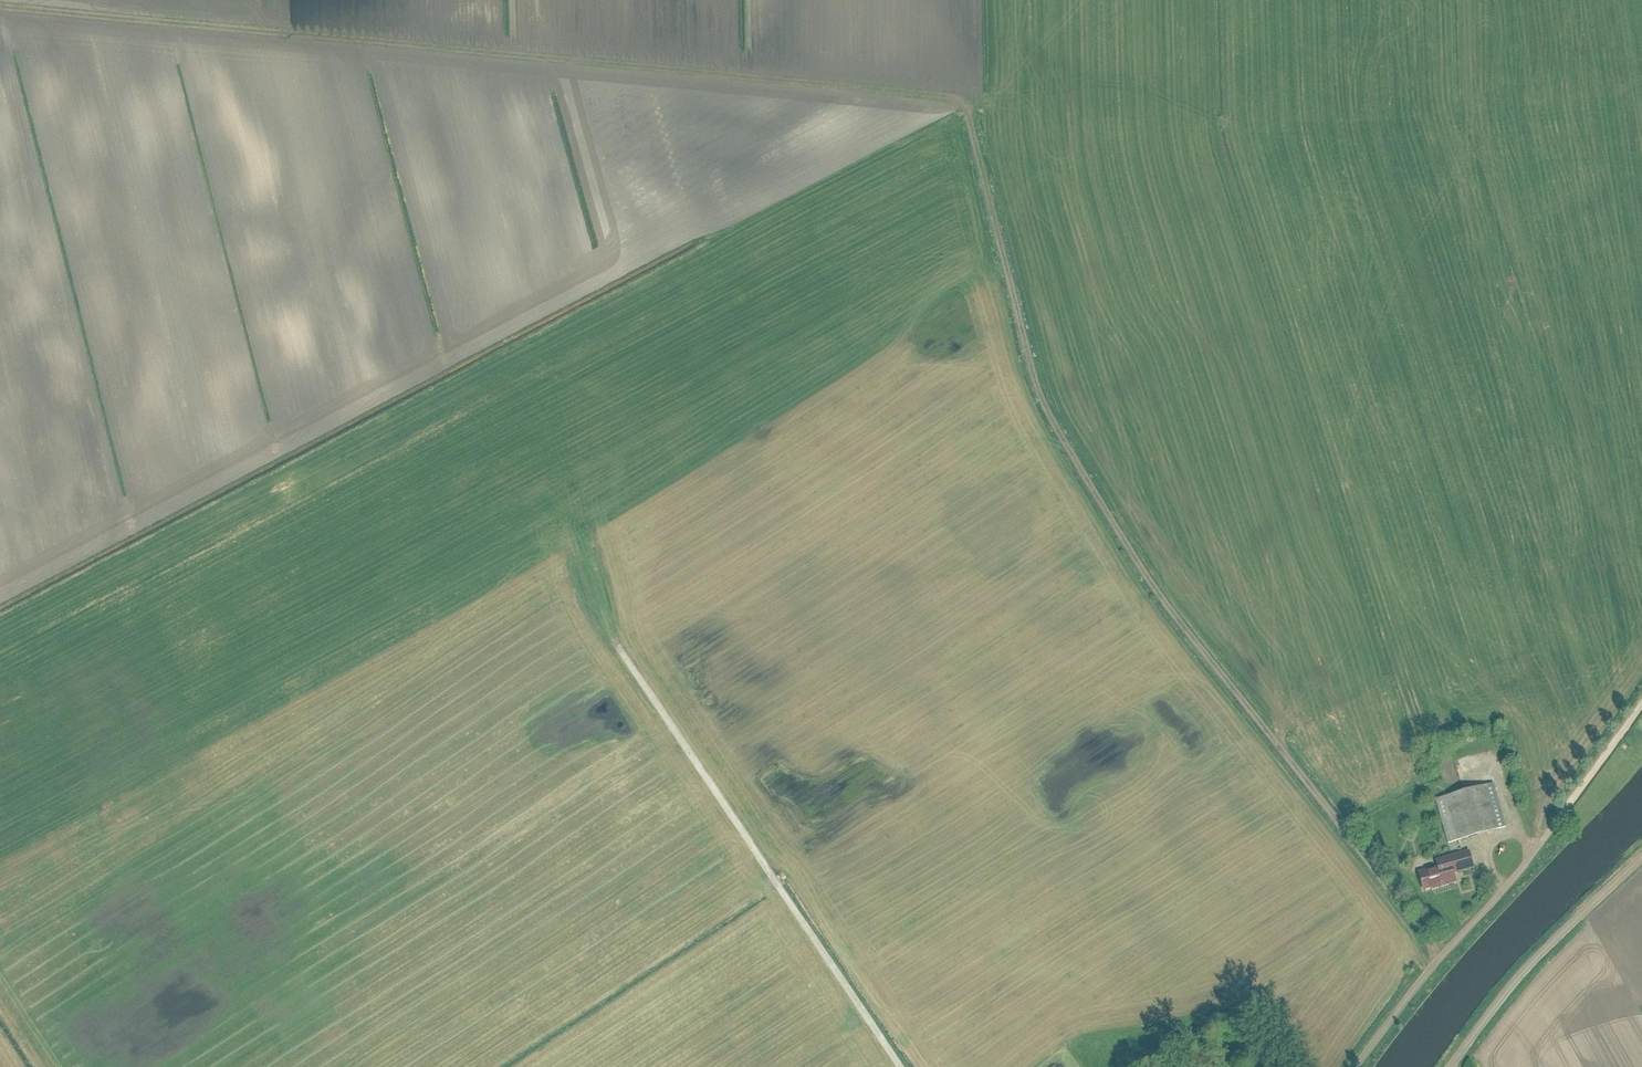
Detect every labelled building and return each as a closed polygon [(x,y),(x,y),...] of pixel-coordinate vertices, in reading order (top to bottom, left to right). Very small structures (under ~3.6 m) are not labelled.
[(1447,843),(1496,829),(1484,786),(1434,800),(1447,843)] [(1418,872),(1423,890),(1433,887),(1433,889),(1456,882),(1454,874),(1474,868),(1469,850),(1435,860),(1437,867),(1418,872)]
